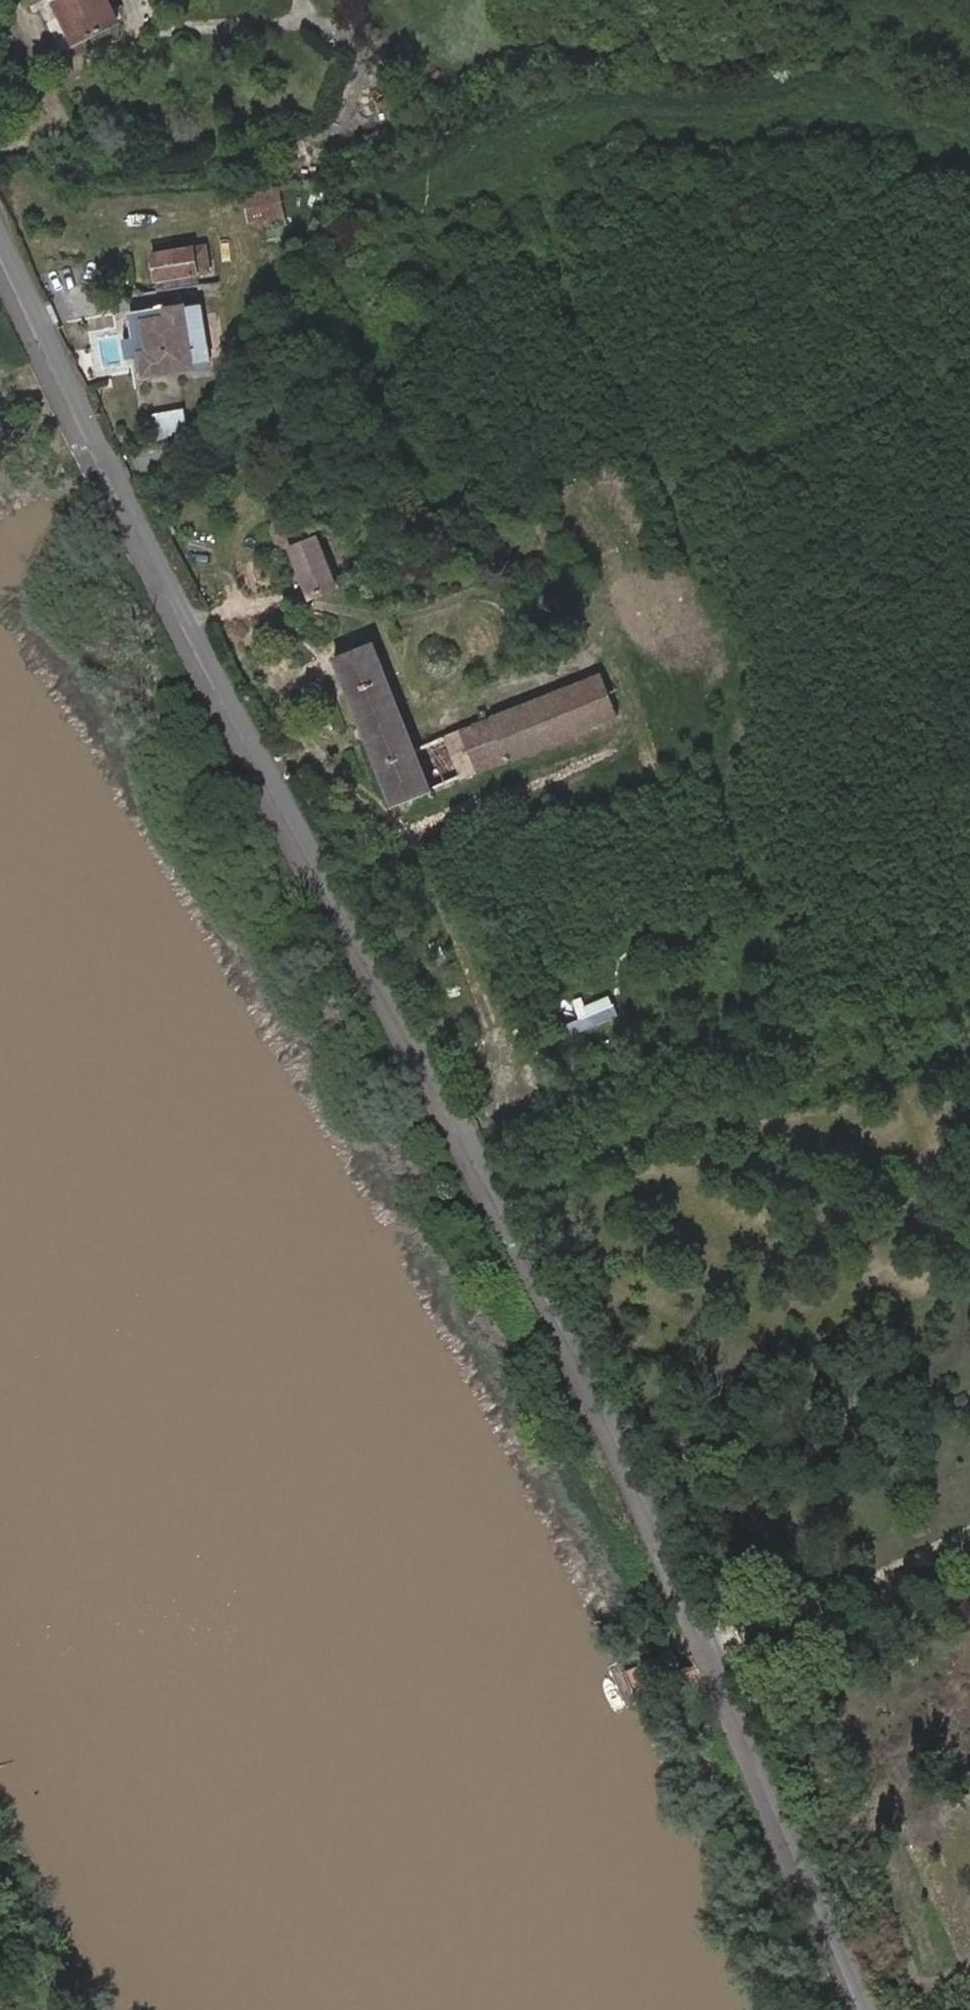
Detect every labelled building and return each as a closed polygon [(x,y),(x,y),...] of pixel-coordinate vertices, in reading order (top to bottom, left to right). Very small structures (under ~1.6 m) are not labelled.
[(32,10),(52,0),(27,0),(32,10)] [(67,3),(59,7),(79,48),(122,27),(109,0),(65,0),(67,3)] [(296,188),(282,189),(285,213),(298,210),(296,188)] [(285,213),(282,189),(247,193),(250,217),(261,216),(285,213)] [(287,222),(285,213),(261,216),(262,226),(287,222)] [(158,277),(198,273),(211,272),(207,247),(155,253),(158,277)] [(199,282),(198,273),(158,277),(160,287),(199,282)] [(208,352),(203,318),(187,320),(185,306),(168,308),(147,310),(148,317),(143,318),(147,350),(140,351),(142,373),(192,367),(191,354),(208,352)] [(147,350),(143,318),(148,317),(147,310),(135,312),(138,335),(123,337),(126,354),(134,353),(136,368),(142,368),(140,351),(147,350)] [(180,402),(149,416),(158,438),(190,423),(180,402)] [(304,525),(286,533),(290,545),(286,547),(306,594),(332,583),(313,535),(309,537),(304,525)] [(418,751),(375,645),(338,659),(396,807),(434,791),(436,798),(445,794),(442,788),(622,717),(607,677),(493,721),(490,713),(482,716),(485,724),(418,751)] [(557,1024),(566,1041),(614,1015),(605,999),(557,1024)] [(582,1058),(602,1048),(595,1036),(576,1046),(582,1058)]
